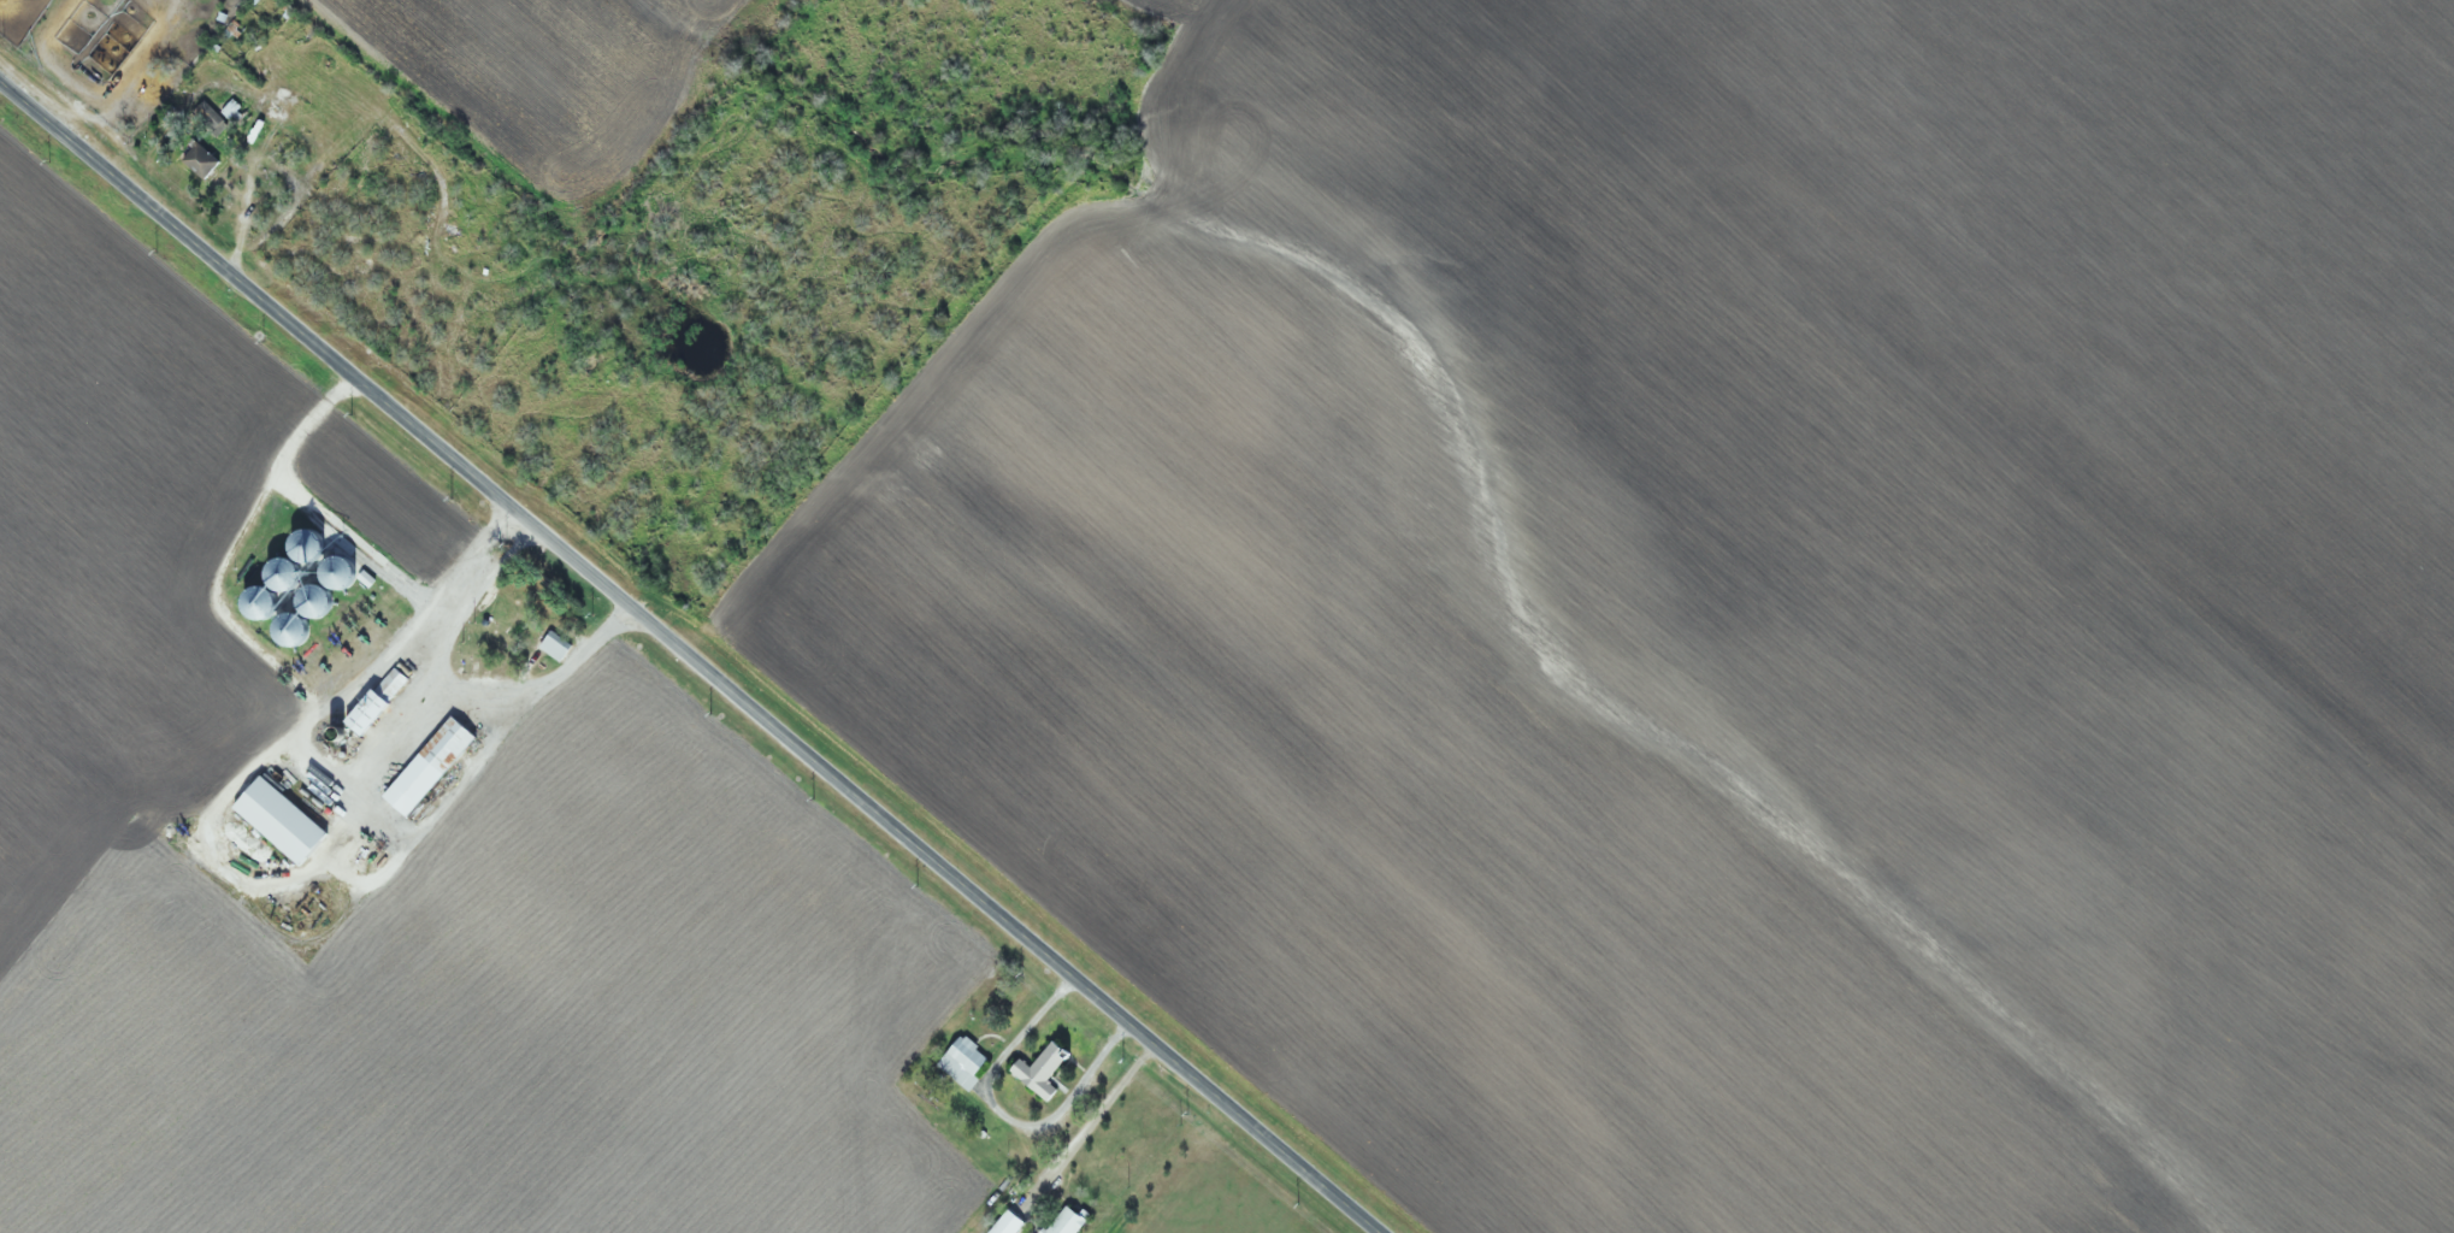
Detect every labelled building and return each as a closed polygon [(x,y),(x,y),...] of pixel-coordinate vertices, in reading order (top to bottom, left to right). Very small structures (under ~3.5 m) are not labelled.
[(136,81),(152,64),(143,55),(127,72),(136,81)] [(219,112),(241,134),(254,121),(233,99),(219,112)] [(207,183),(225,165),(200,140),(182,159),(207,183)] [(539,647),(561,663),(573,645),(552,629),(539,647)] [(408,676),(396,666),(383,684),(396,693),(408,676)] [(364,739),(396,702),(379,688),(347,724),(364,739)] [(414,817),(479,733),(453,713),(388,797),(414,817)] [(303,869),(333,833),(262,774),(232,810),(303,869)] [(932,1064),(961,1089),(987,1060),(957,1035),(932,1064)] [(1044,1102),(1053,1089),(1043,1082),(1062,1054),(1044,1042),(1026,1068),(1011,1058),(1001,1072),(1044,1102)] [(1080,1220),(1059,1205),(1039,1232),(1071,1232),(1080,1220)]
